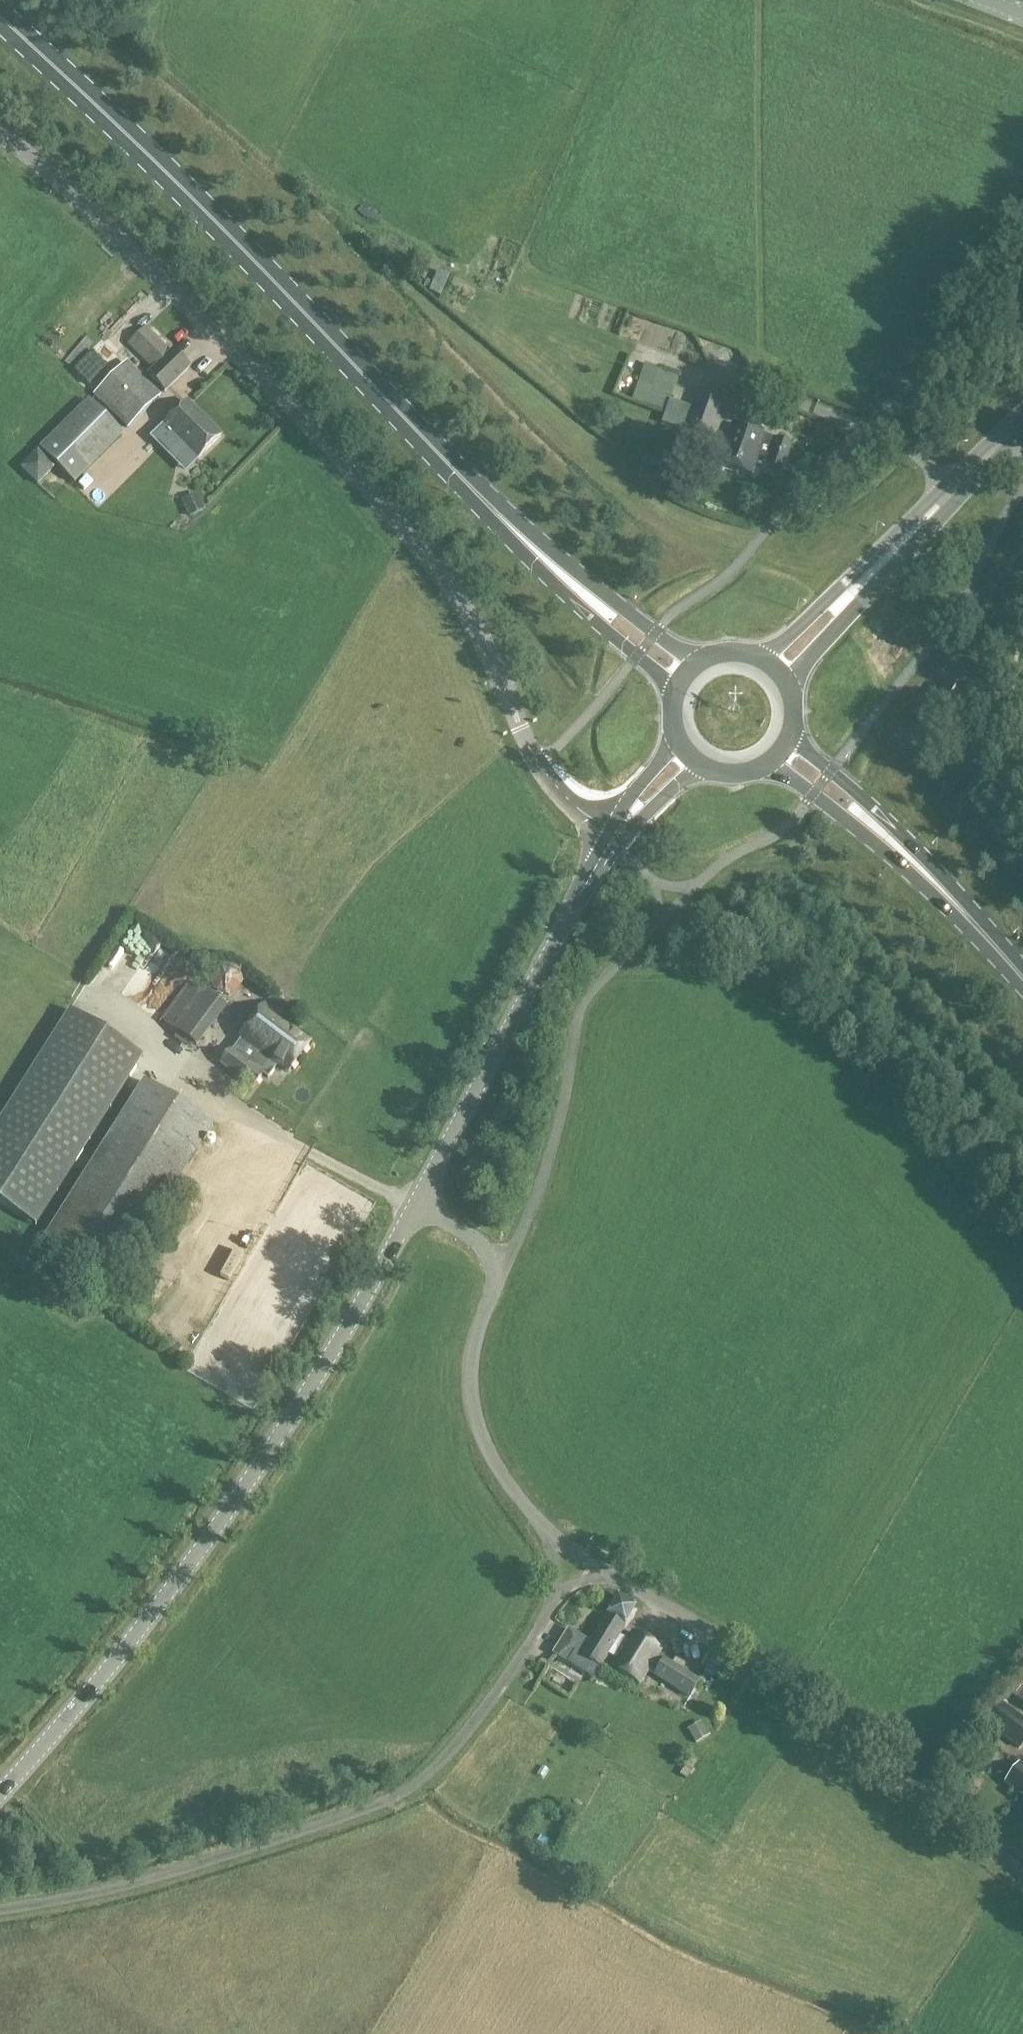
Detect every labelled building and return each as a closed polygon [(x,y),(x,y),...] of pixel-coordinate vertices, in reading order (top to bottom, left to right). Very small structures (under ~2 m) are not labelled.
[(149,379),(164,393),(188,369),(172,353),(171,354),(146,329),(129,347),(155,372),(149,379)] [(93,396),(127,431),(161,398),(127,362),(93,396)] [(680,376),(660,369),(653,388),(673,395),(680,376)] [(684,427),(717,438),(727,409),(694,397),(684,427)] [(75,485),(124,435),(88,400),(39,449),(75,485)] [(164,427),(198,460),(221,437),(187,404),(164,427)] [(770,460),(768,467),(783,472),(792,447),(730,426),(719,465),(753,476),(759,456),(770,460)] [(186,511),(202,506),(196,487),(181,492),(186,511)] [(173,957),(162,944),(146,958),(156,971),(173,957)] [(139,990),(158,978),(146,959),(127,971),(139,990)] [(160,980),(175,989),(187,969),(173,960),(160,980)] [(163,1023),(198,1048),(228,1008),(193,983),(163,1023)] [(231,1051),(221,1065),(254,1088),(262,1076),(268,1080),(278,1066),(289,1074),(311,1044),(260,1009),(238,1040),(257,1053),(249,1064),(231,1051)] [(36,1227),(143,1057),(70,1010),(0,1120),(0,1204),(36,1227)] [(214,1126),(144,1082),(37,1251),(107,1296),(214,1126)] [(567,1628),(553,1651),(561,1656),(585,1671),(590,1662),(601,1668),(602,1669),(610,1656),(617,1661),(612,1668),(640,1685),(648,1672),(668,1684),(661,1694),(684,1708),(690,1698),(699,1684),(681,1672),(685,1666),(675,1659),(670,1666),(657,1657),(661,1650),(634,1634),(627,1644),(620,1639),(627,1629),(607,1617),(591,1643),(575,1633),(567,1628)] [(1022,1704),(1022,1676),(1009,1694),(1022,1704)] [(985,1724),(1020,1751),(1022,1747),(1022,1720),(1000,1703),(985,1724)] [(698,1716),(687,1721),(694,1736),(705,1731),(698,1716)] [(1022,1798),(1022,1766),(1021,1764),(1005,1785),(1022,1798)]
